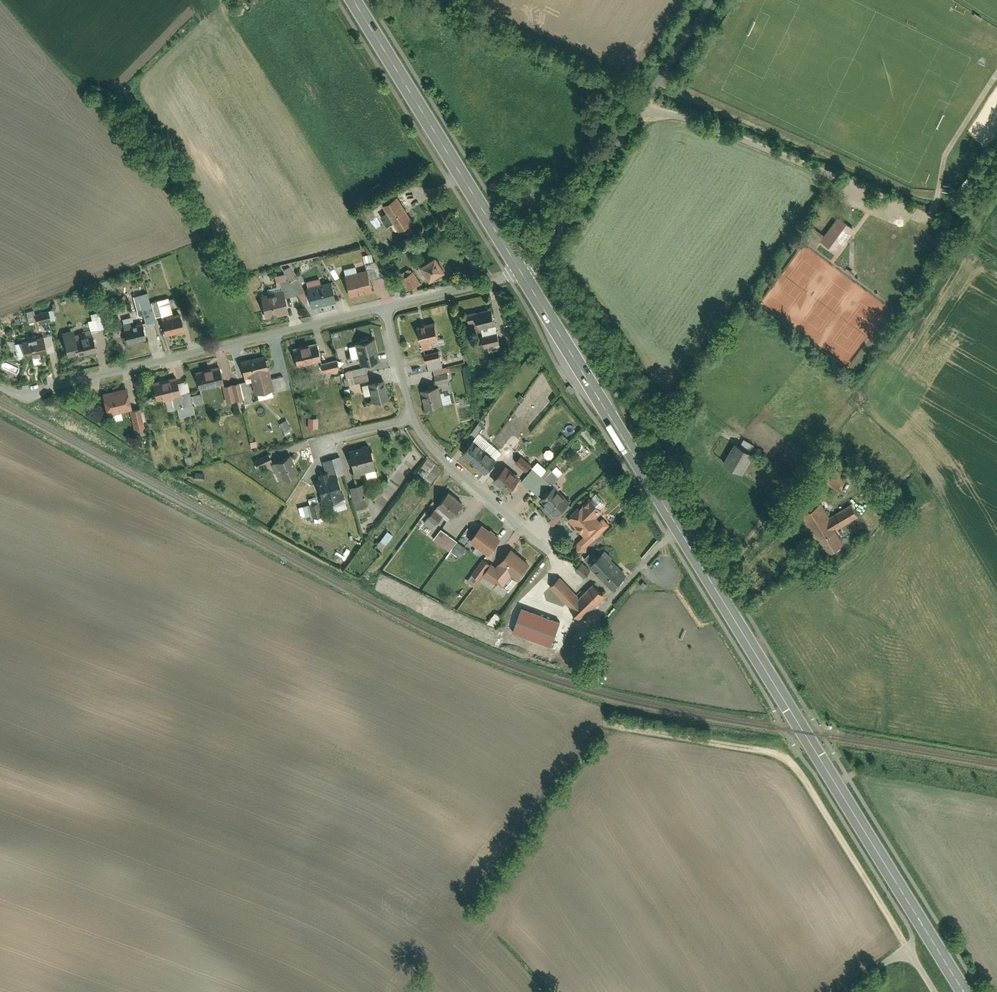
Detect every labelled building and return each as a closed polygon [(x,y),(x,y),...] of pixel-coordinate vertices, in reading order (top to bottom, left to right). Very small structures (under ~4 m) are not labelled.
[(384,207),(400,233),(415,224),(399,197),(384,207)] [(377,212),(369,217),(378,230),(386,224),(377,212)] [(853,227),(837,215),(819,240),(836,252),(853,227)] [(366,262),(376,260),(374,253),(365,255),(366,262)] [(421,268),(431,284),(447,275),(437,258),(421,268)] [(369,270),(371,281),(386,277),(378,262),(367,264),(369,270)] [(292,266),(287,269),(293,280),(298,278),(292,266)] [(345,275),(350,298),(374,293),(371,281),(369,270),(345,275)] [(403,279),(410,291),(422,284),(414,272),(403,279)] [(308,287),(313,309),(337,304),(332,282),(308,287)] [(260,297),(265,320),(289,315),(284,292),(260,297)] [(117,315),(126,313),(124,305),(115,307),(117,315)] [(144,312),(146,324),(155,321),(153,310),(144,312)] [(479,331),(496,327),(491,310),(474,315),(479,331)] [(36,319),(38,325),(51,322),(50,316),(36,319)] [(168,337),(184,333),(180,316),(162,320),(166,337),(168,337)] [(91,331),(91,332),(104,329),(102,319),(89,322),(91,331)] [(123,327),(127,345),(145,341),(141,322),(123,327)] [(438,342),(434,324),(418,327),(423,351),(433,349),(431,344),(438,342)] [(79,356),(79,357),(97,353),(91,332),(91,331),(75,334),(74,330),(62,333),(68,358),(79,356)] [(482,339),(485,350),(501,346),(498,336),(482,339)] [(22,342),(26,360),(47,355),(43,338),(22,342)] [(360,366),(380,362),(374,340),(355,344),(360,366)] [(292,350),(297,368),(322,363),(317,344),(292,350)] [(425,355),(429,371),(434,370),(443,368),(439,352),(425,355)] [(266,356),(241,362),(246,383),(246,384),(252,383),(256,396),(275,391),(272,380),(266,356)] [(322,365),(324,374),(339,370),(337,361),(322,365)] [(169,369),(171,378),(183,375),(181,366),(169,369)] [(196,372),(200,392),(224,386),(219,366),(196,372)] [(443,368),(434,370),(438,384),(450,381),(446,367),(443,368)] [(368,381),(365,368),(344,372),(347,386),(368,381)] [(284,377),(272,380),(275,391),(275,393),(287,390),(284,377)] [(152,383),(157,404),(181,398),(177,378),(152,383)] [(389,400),(384,381),(368,385),(373,404),(389,400)] [(246,384),(246,383),(240,384),(244,400),(245,405),(251,404),(246,384)] [(240,384),(223,388),(227,404),(244,400),(240,384)] [(444,406),(439,388),(421,392),(425,411),(444,406)] [(102,395),(107,416),(132,411),(128,390),(102,395)] [(517,401),(522,405),(526,399),(521,395),(517,401)] [(144,427),(140,411),(130,413),(134,430),(144,427)] [(483,418),(474,432),(479,435),(487,421),(483,418)] [(308,429),(318,429),(318,419),(308,419),(308,429)] [(286,435),(293,430),(287,421),(280,425),(286,435)] [(740,435),(737,441),(743,444),(746,438),(740,435)] [(462,455),(485,475),(497,461),(473,441),(462,455)] [(748,449),(734,442),(723,463),(738,470),(748,449)] [(349,450),(355,473),(377,468),(371,445),(349,450)] [(257,468),(272,462),(269,454),(254,460),(257,468)] [(322,462),(327,478),(336,475),(345,472),(340,456),(322,462)] [(280,481),(298,473),(291,457),(273,464),(280,481)] [(516,464),(528,474),(534,467),(522,457),(516,464)] [(845,477),(824,460),(812,474),(833,492),(845,477)] [(541,496),(565,472),(559,466),(553,471),(543,461),(524,479),(541,496)] [(494,479),(509,492),(522,477),(507,464),(494,479)] [(323,506),(344,500),(336,475),(327,478),(315,482),(323,506)] [(354,502),(369,497),(365,485),(350,489),(354,502)] [(557,518),(572,503),(557,487),(541,501),(557,518)] [(464,503),(450,493),(436,511),(443,517),(449,522),(464,503)] [(568,520),(584,537),(600,522),(597,518),(603,512),(591,499),(568,520)] [(820,503),(800,513),(822,553),(841,543),(833,528),(827,516),(820,503)] [(827,516),(833,528),(857,515),(850,503),(827,516)] [(323,517),(319,504),(310,506),(314,520),(323,517)] [(443,517),(436,511),(429,520),(436,526),(443,517)] [(603,519),(600,522),(584,537),(578,544),(578,553),(588,553),(587,548),(610,526),(603,519)] [(471,538),(491,553),(504,536),(484,522),(471,538)] [(380,528),(374,542),(379,545),(386,531),(380,528)] [(451,551),(458,542),(443,529),(434,540),(449,553),(451,551)] [(383,550),(395,535),(389,530),(378,545),(383,550)] [(467,549),(458,542),(451,551),(460,558),(467,549)] [(517,581),(530,565),(511,550),(497,568),(493,564),(491,566),(484,574),(503,589),(512,577),(517,581)] [(590,566),(612,589),(626,576),(605,552),(590,566)] [(484,574),(491,566),(484,560),(472,575),(479,581),(484,574)] [(585,579),(590,574),(583,565),(577,570),(585,579)] [(568,602),(583,618),(608,593),(596,581),(581,596),(561,575),(543,594),(559,610),(568,602)]
